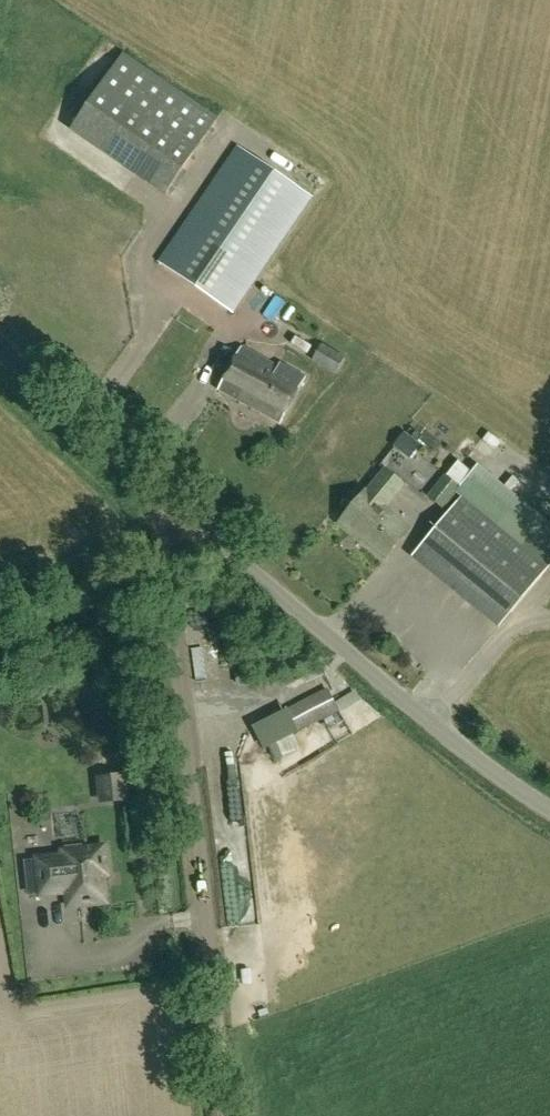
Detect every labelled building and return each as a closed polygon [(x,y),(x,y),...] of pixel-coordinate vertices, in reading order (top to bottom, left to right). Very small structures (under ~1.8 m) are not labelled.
[(167,190),(217,117),(124,53),(74,127),(167,190)] [(159,262),(234,313),(313,197),(237,145),(159,262)] [(336,374),(346,356),(323,343),(312,360),(336,374)] [(277,367),(241,347),(218,390),(280,424),(306,377),(280,363),(277,367)] [(397,461),(427,476),(437,455),(407,440),(397,461)] [(445,508),(462,485),(473,472),(459,461),(448,474),(446,472),(428,496),(445,508)] [(385,508),(405,484),(386,468),(366,492),(365,492),(340,521),(353,532),(355,530),(386,556),(409,528),(385,508)] [(420,554),(504,626),(549,573),(549,561),(535,548),(549,530),(549,516),(494,468),(420,554)] [(299,731),(339,711),(326,687),(287,706),(299,731)] [(276,760),(300,748),(293,732),(269,744),(276,760)] [(100,775),(103,800),(128,798),(126,773),(100,775)] [(238,913),(255,912),(248,808),(230,810),(238,913)] [(106,894),(101,847),(37,854),(41,894),(60,892),(59,883),(67,882),(70,905),(83,904),(82,897),(106,894)]
